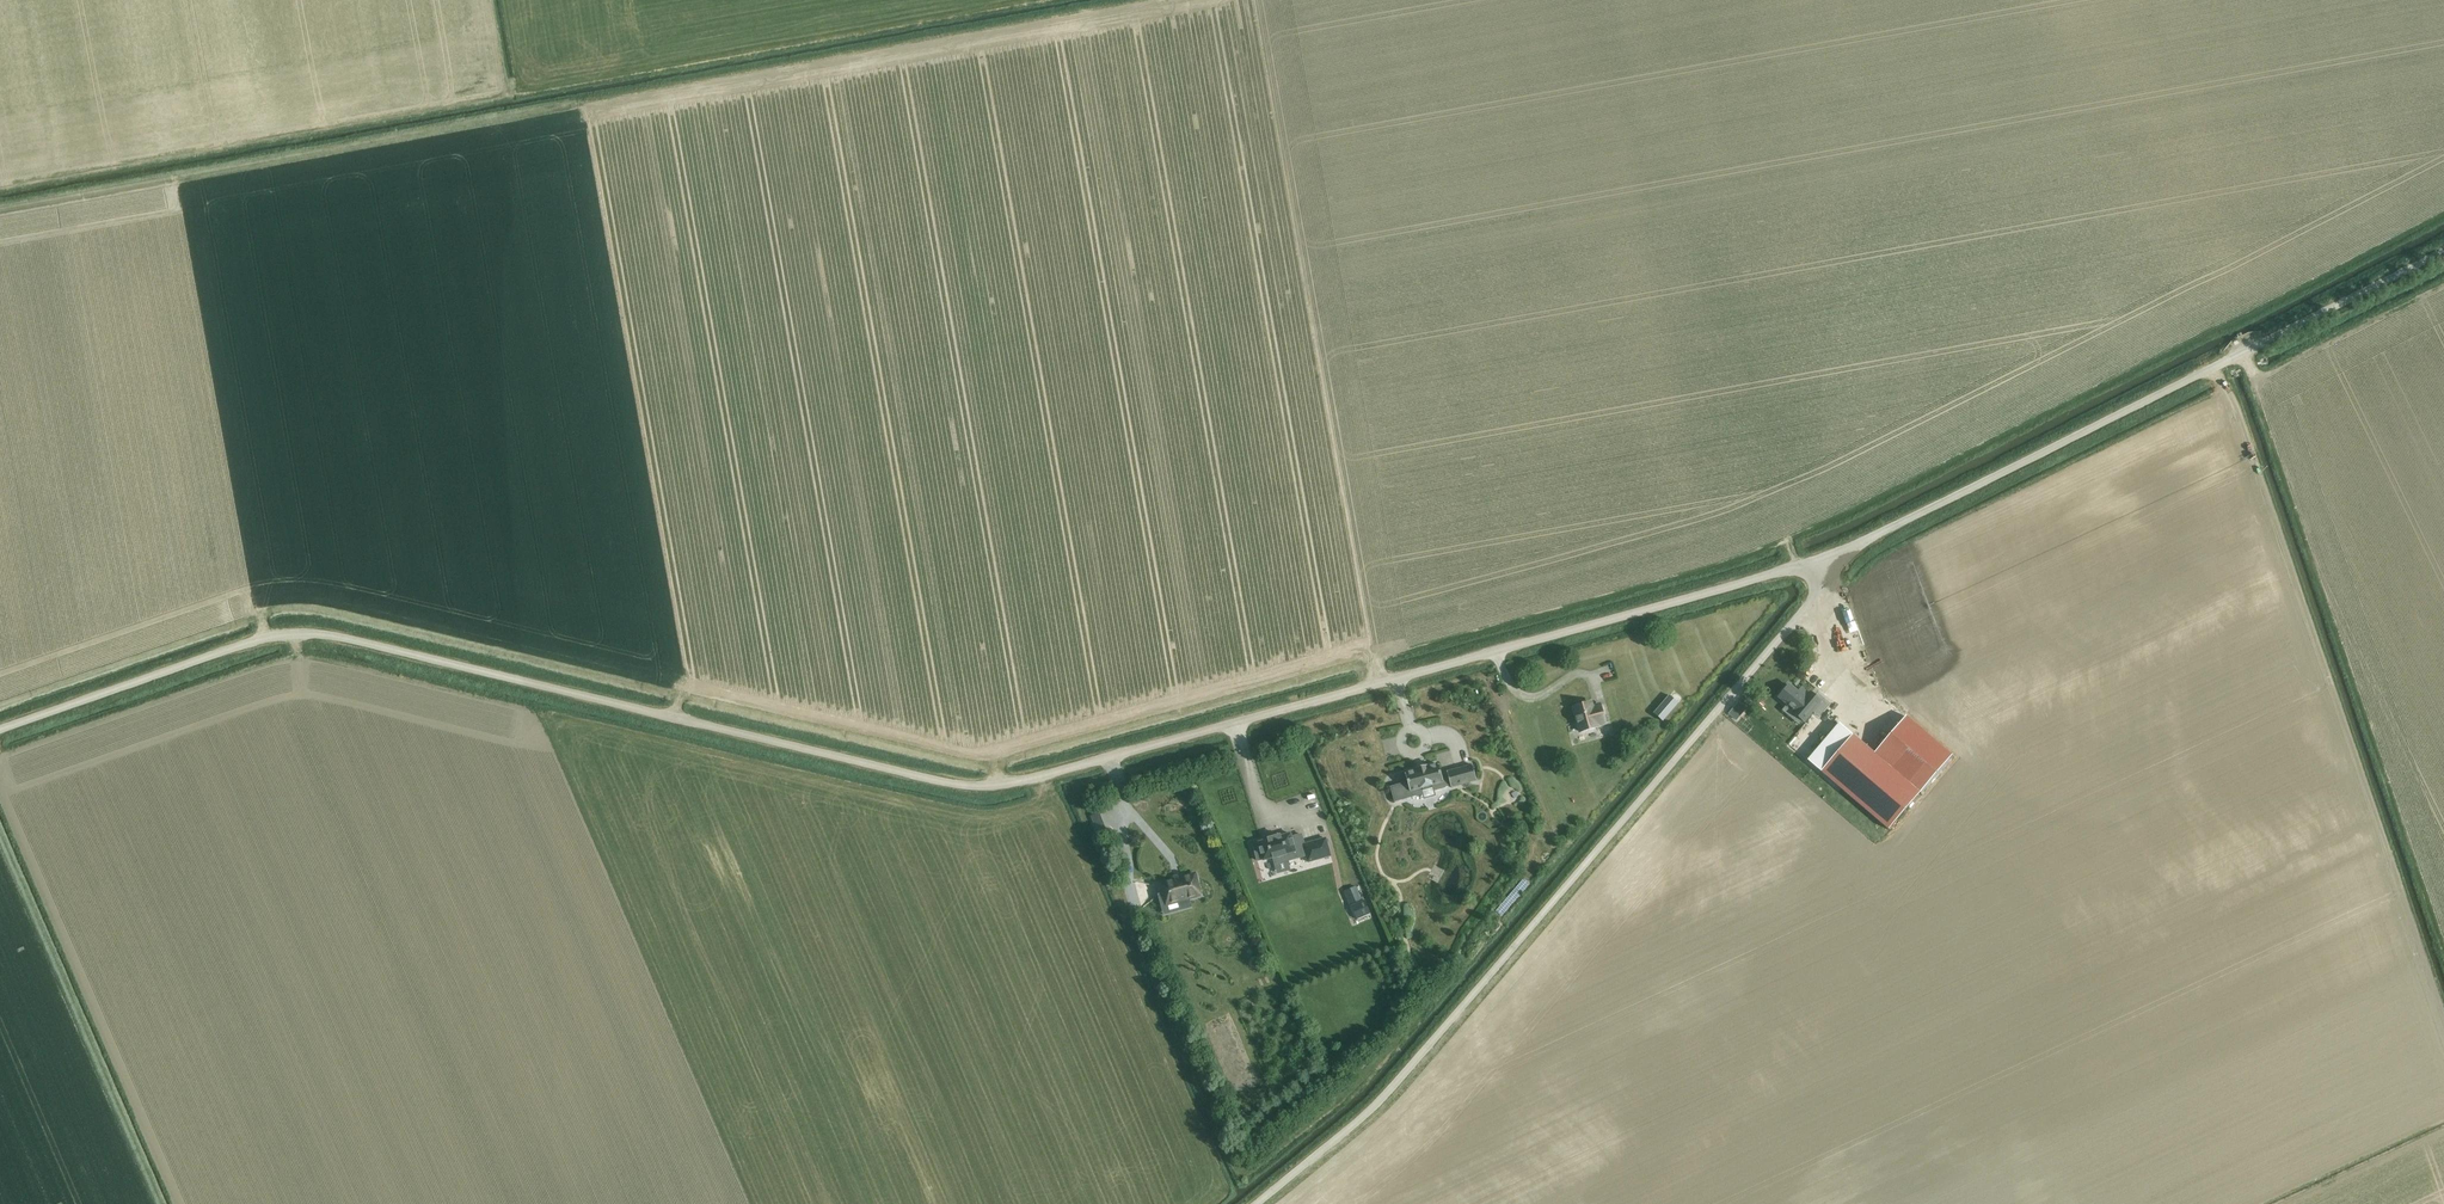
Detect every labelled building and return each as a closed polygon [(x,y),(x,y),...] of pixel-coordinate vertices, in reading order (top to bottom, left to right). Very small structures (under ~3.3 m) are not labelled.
[(1683,670),(1674,670),(1674,681),(1683,681),(1683,670)] [(1789,685),(1779,697),(1787,704),(1795,711),(1793,713),(1803,721),(1804,722),(1821,702),(1816,697),(1810,692),(1808,695),(1801,689),(1798,693),(1789,685)] [(1669,696),(1654,713),(1663,721),(1678,704),(1669,696)] [(1748,697),(1744,702),(1751,707),(1754,703),(1748,697)] [(1737,720),(1744,711),(1746,709),(1738,702),(1736,704),(1729,713),(1737,720)] [(1574,708),(1580,732),(1598,727),(1597,725),(1605,723),(1600,706),(1592,708),(1591,703),(1574,708)] [(1906,716),(1874,753),(1920,792),(1952,756),(1906,716)] [(1839,723),(1807,760),(1821,772),(1888,830),(1920,793),(1874,753),(1852,735),(1839,723)] [(1403,784),(1391,787),(1395,802),(1407,798),(1406,793),(1431,786),(1433,791),(1445,788),(1444,787),(1451,785),(1451,787),(1475,781),(1471,765),(1447,771),(1447,773),(1441,775),(1438,765),(1428,768),(1427,766),(1416,769),(1416,771),(1405,774),(1408,784),(1404,785),(1403,784)] [(1254,848),(1258,861),(1263,860),(1263,861),(1273,858),(1275,865),(1307,856),(1308,862),(1331,856),(1326,839),(1304,845),(1301,835),(1291,838),(1290,834),(1281,837),(1280,836),(1268,839),(1268,840),(1258,843),(1259,846),(1254,848)] [(1201,895),(1195,874),(1161,884),(1166,905),(1179,901),(1180,904),(1189,902),(1188,899),(1201,895)] [(1356,887),(1350,889),(1357,904),(1363,901),(1356,887)] [(1365,900),(1352,906),(1358,919),(1371,914),(1365,900)]
